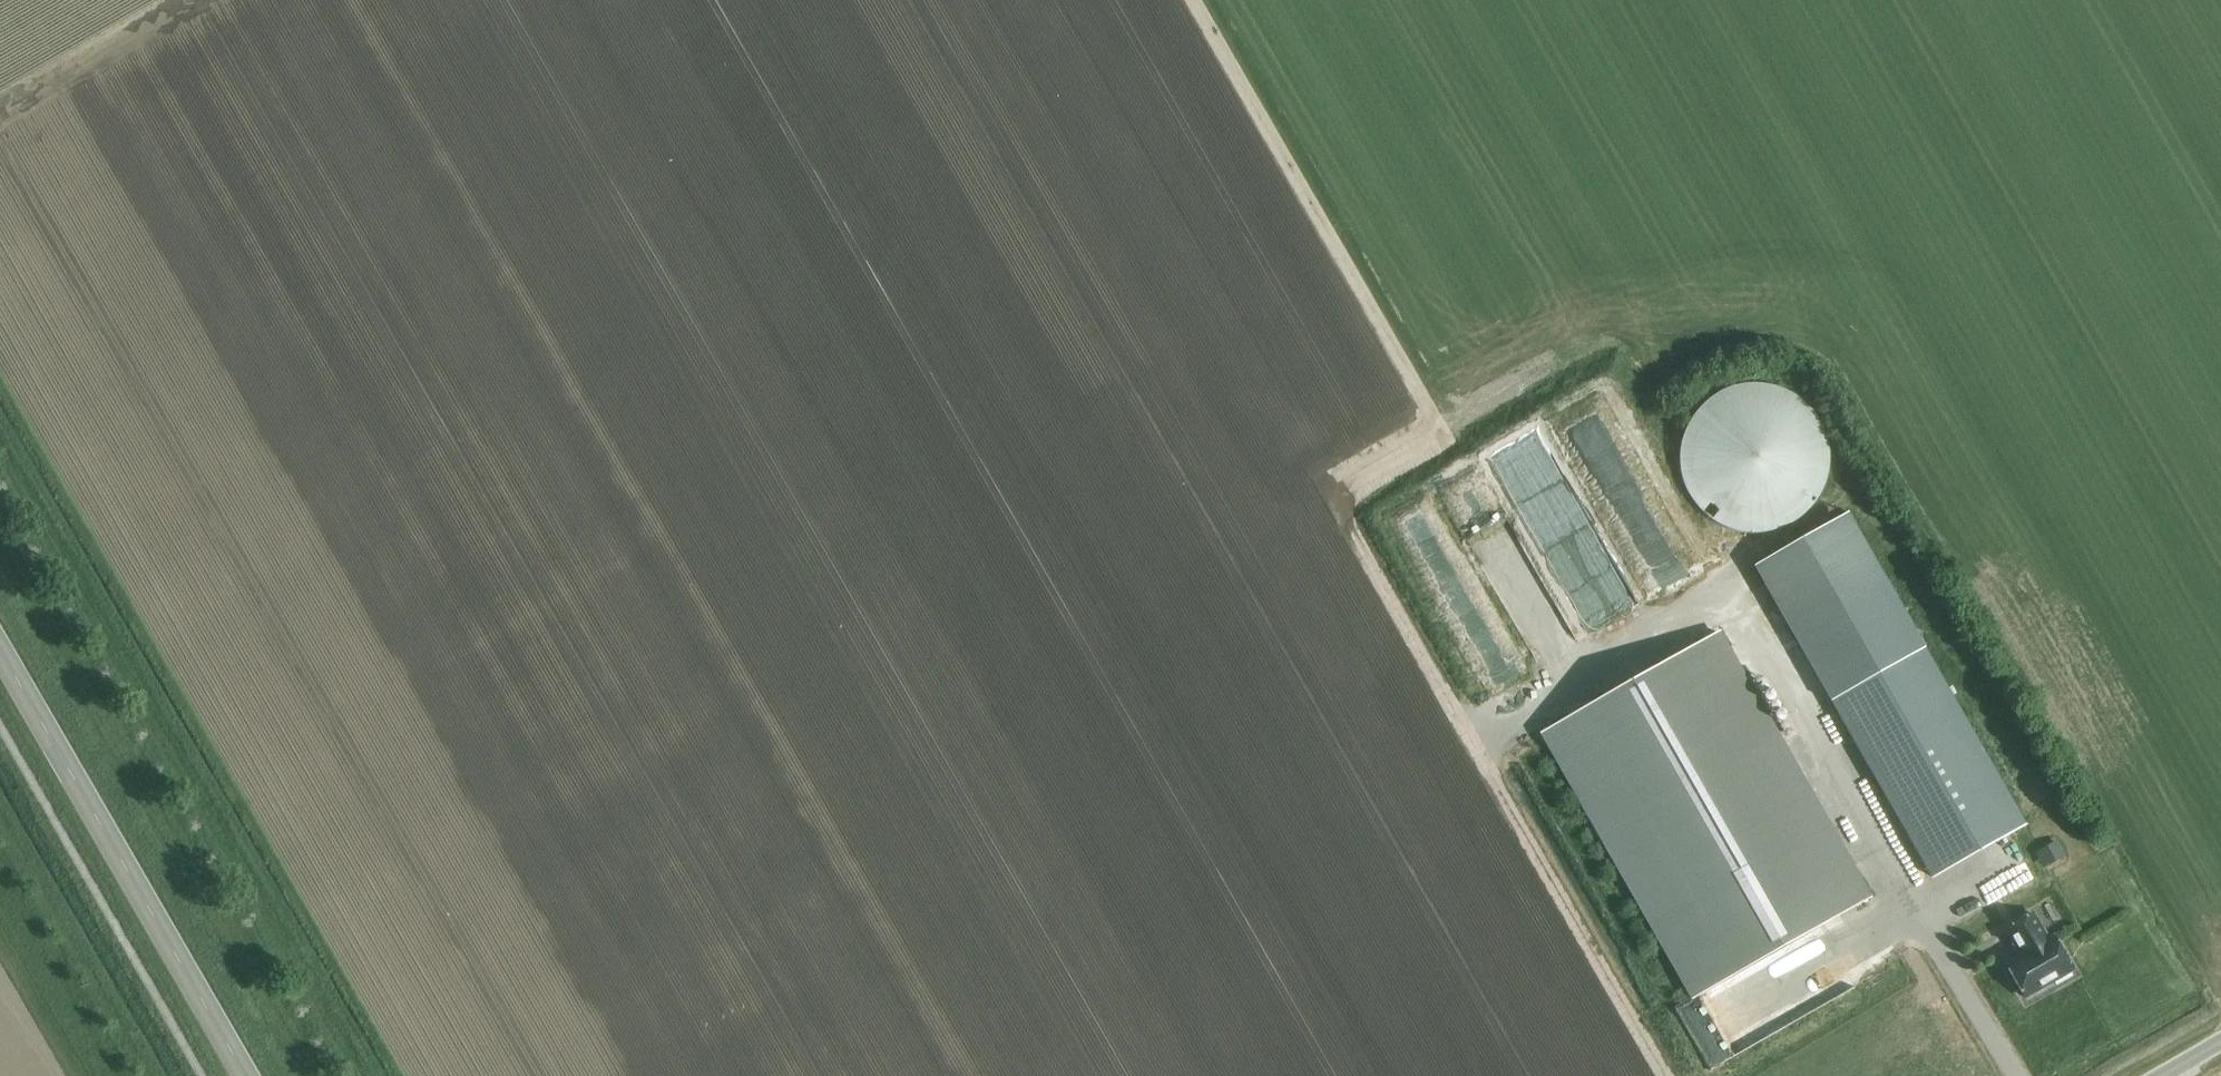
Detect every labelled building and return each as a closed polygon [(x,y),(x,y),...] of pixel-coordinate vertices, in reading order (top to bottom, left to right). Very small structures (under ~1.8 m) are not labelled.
[(1767,385),(1754,384),(1741,385),(1728,388),(1716,394),(1706,401),(1697,411),(1689,421),(1684,433),(1680,446),(1679,459),(1680,471),(1684,484),(1689,496),(1697,507),(1706,516),(1716,523),(1728,529),(1741,532),(1754,533),(1767,532),(1779,529),(1791,523),(1802,516),(1811,507),(1818,496),(1824,484),(1827,471),(1829,458),(1827,446),(1824,433),(1819,421),(1811,411),(1802,401),(1791,394),(1779,388),(1767,385)] [(1930,876),(2023,823),(1849,516),(1757,571),(1930,876)] [(1544,732),(1695,995),(1866,898),(1716,634),(1544,732)] [(1997,864),(2013,852),(2005,841),(1989,854),(1997,864)] [(1964,916),(1987,909),(1983,897),(1960,905),(1964,916)] [(2021,956),(2005,964),(2024,997),(2053,980),(2056,985),(2072,976),(2069,971),(2072,969),(2053,937),(2048,940),(2032,913),(2005,928),(2021,956)] [(1876,968),(1896,959),(1892,948),(1872,957),(1876,968)] [(1697,998),(1702,1008),(1719,1000),(1714,990),(1697,998)]
